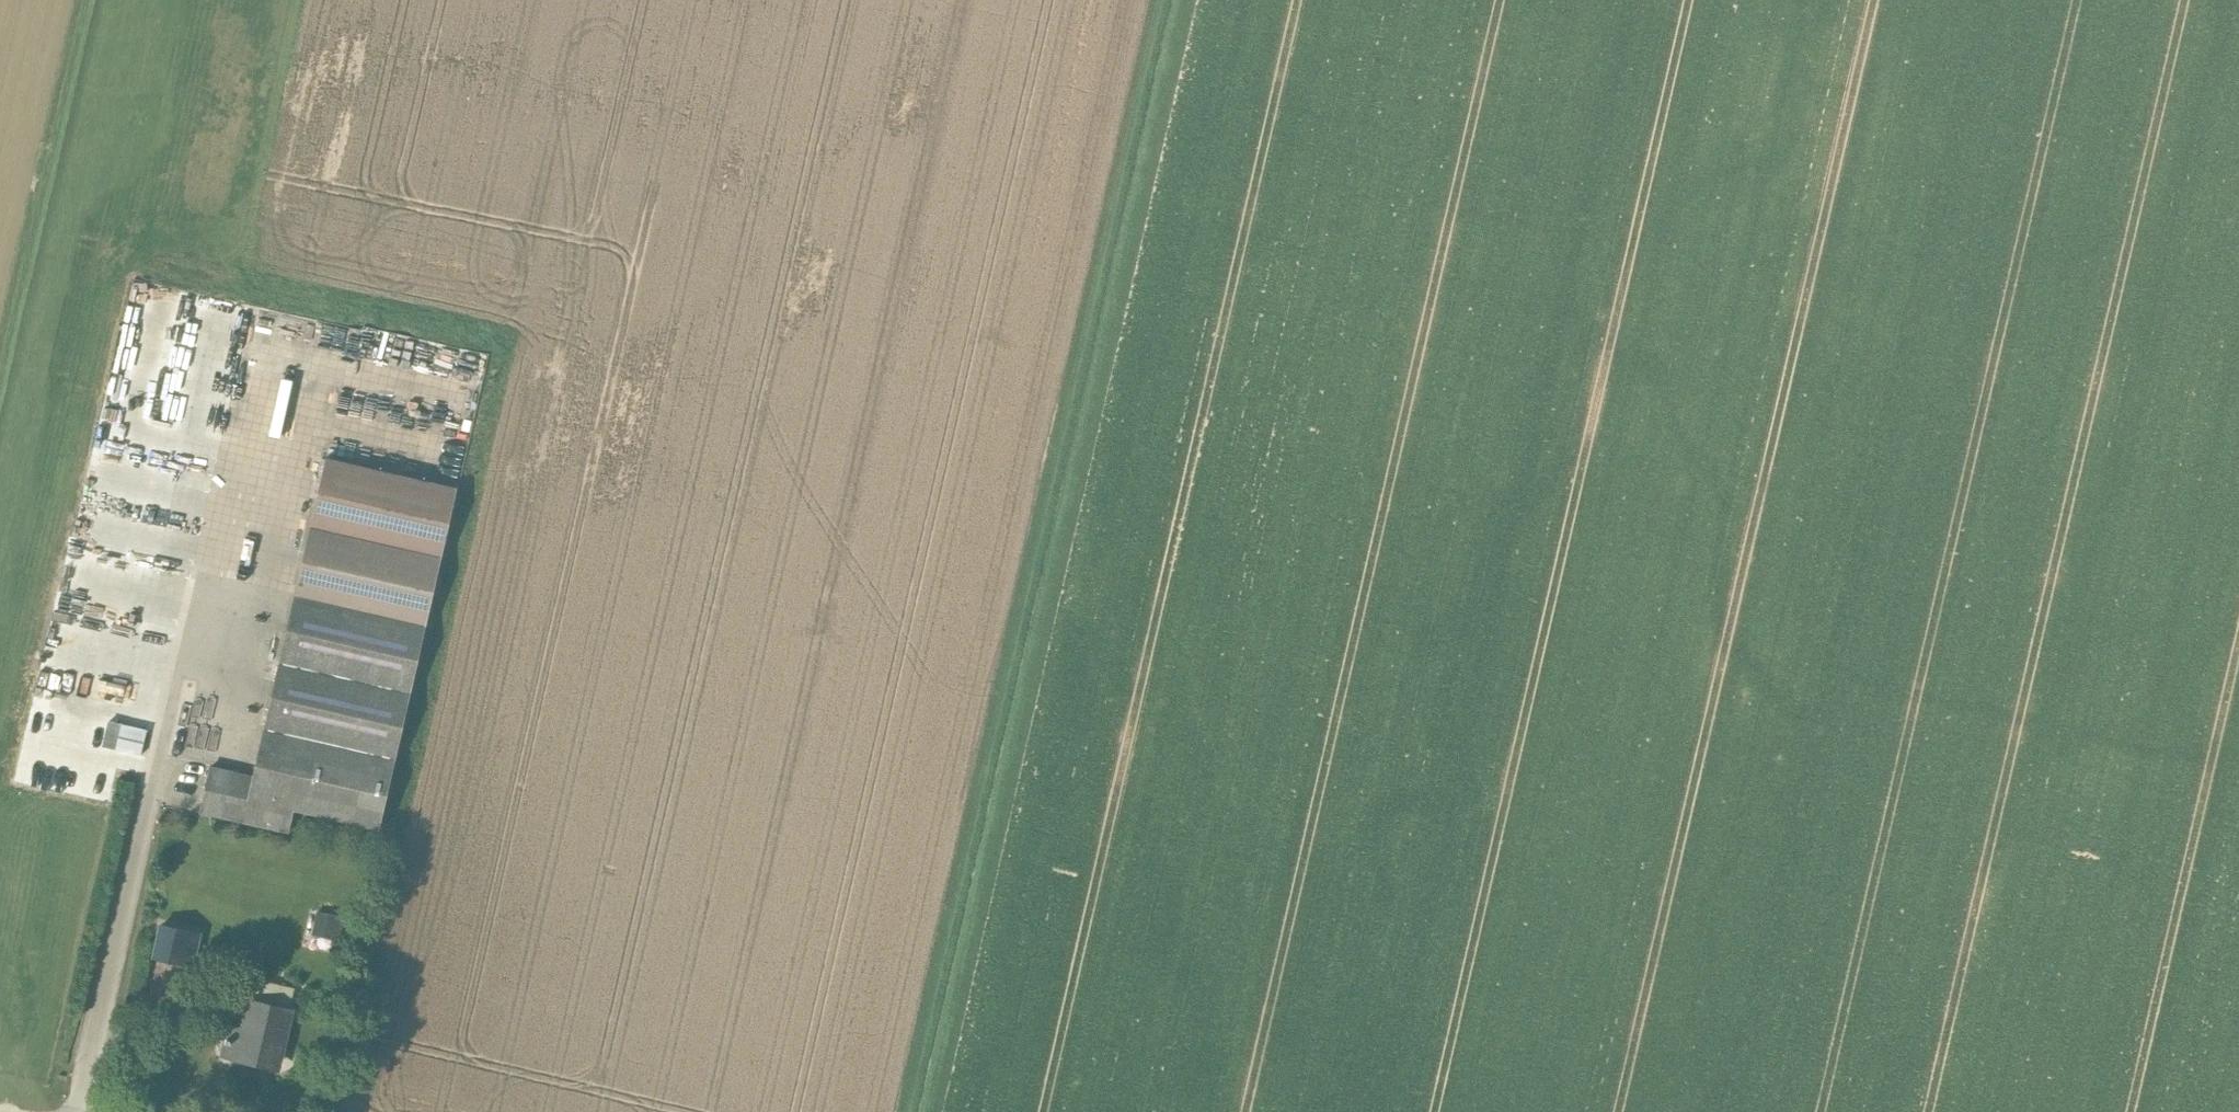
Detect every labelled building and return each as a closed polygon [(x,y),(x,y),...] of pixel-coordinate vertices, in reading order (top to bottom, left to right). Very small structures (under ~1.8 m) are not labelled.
[(324,457),(251,776),(209,766),(199,811),(286,832),(292,807),(377,827),(455,488),(324,457)] [(107,720),(101,746),(140,755),(146,729),(107,720)] [(317,910),(311,934),(332,939),(338,915),(317,910)] [(160,924),(153,956),(192,965),(199,933),(160,924)] [(288,1011),(250,1002),(243,1030),(229,1027),(223,1053),(275,1065),(288,1011)]
